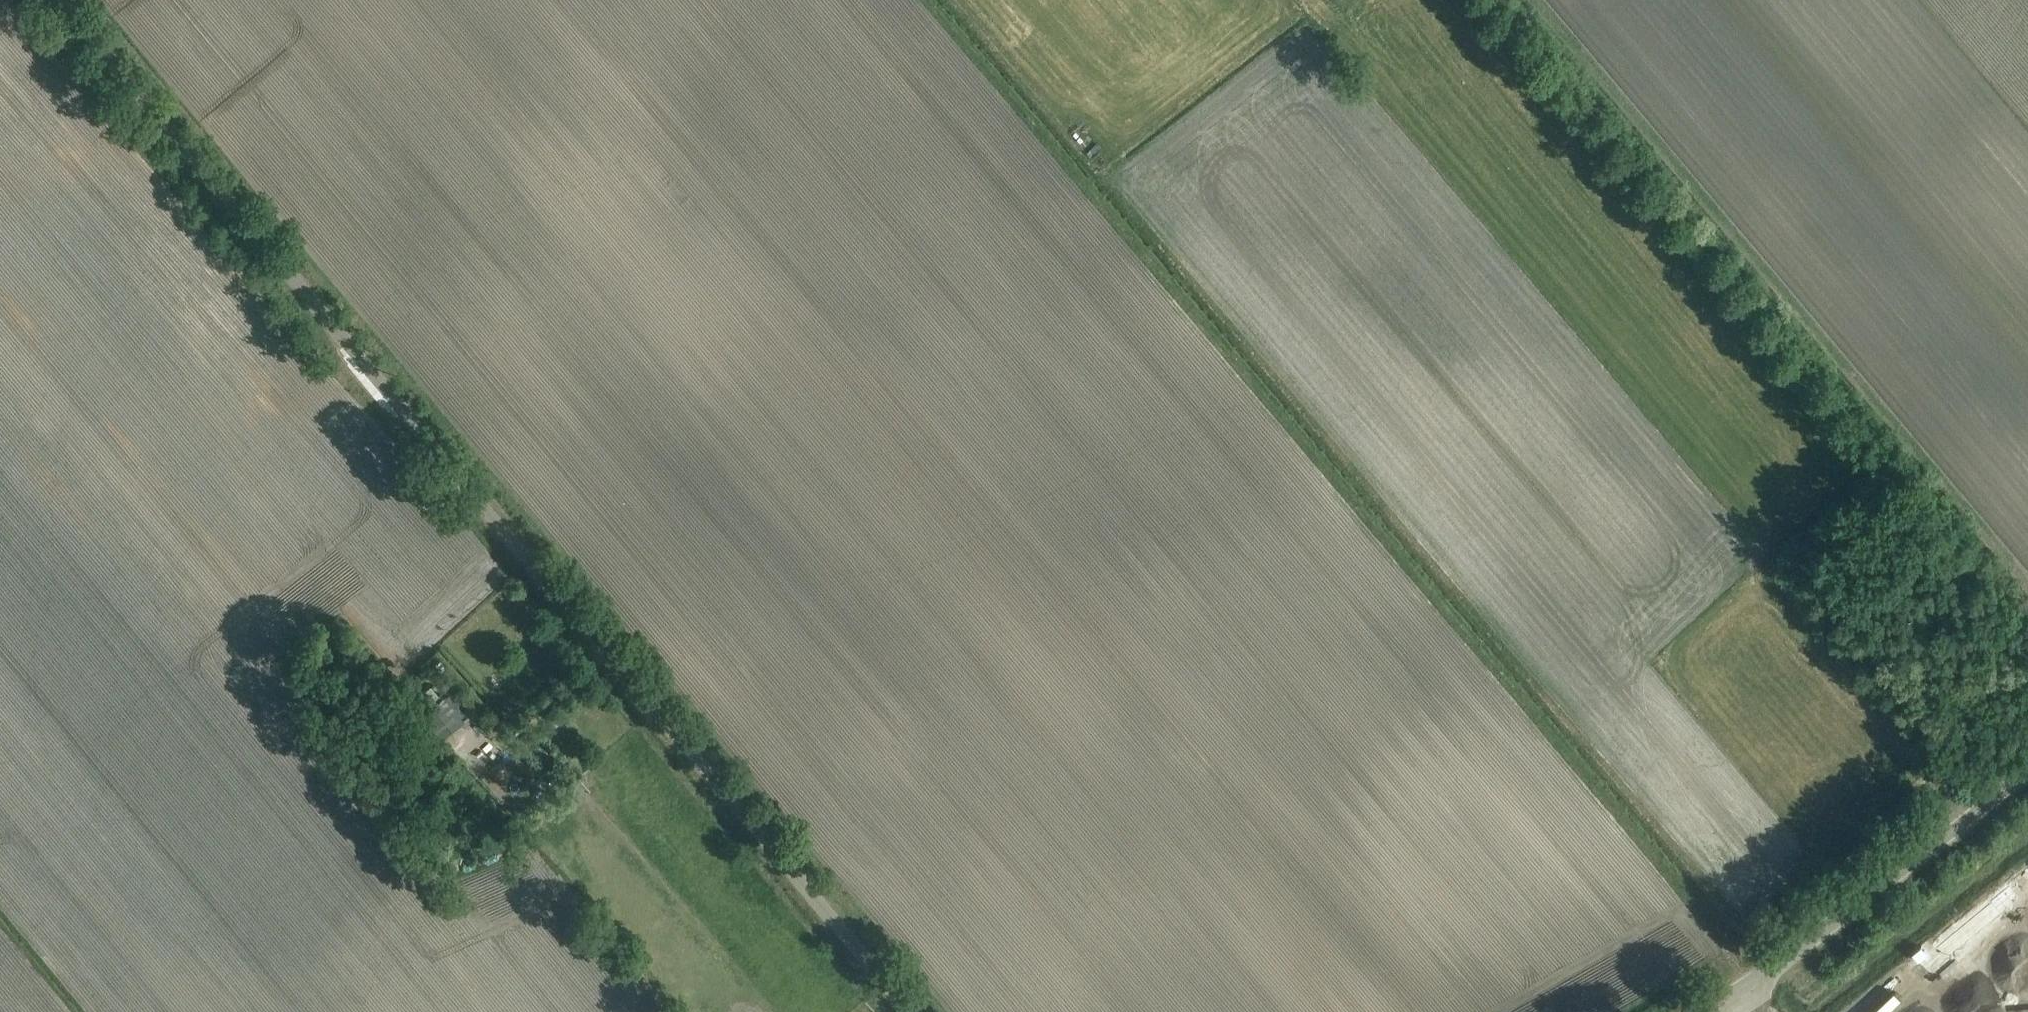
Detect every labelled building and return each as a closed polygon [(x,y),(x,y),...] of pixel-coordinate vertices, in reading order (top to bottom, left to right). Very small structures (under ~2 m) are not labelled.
[(412,679),(399,691),(445,739),(469,717),(445,692),(441,696),(434,703),(424,692),(412,679)]
